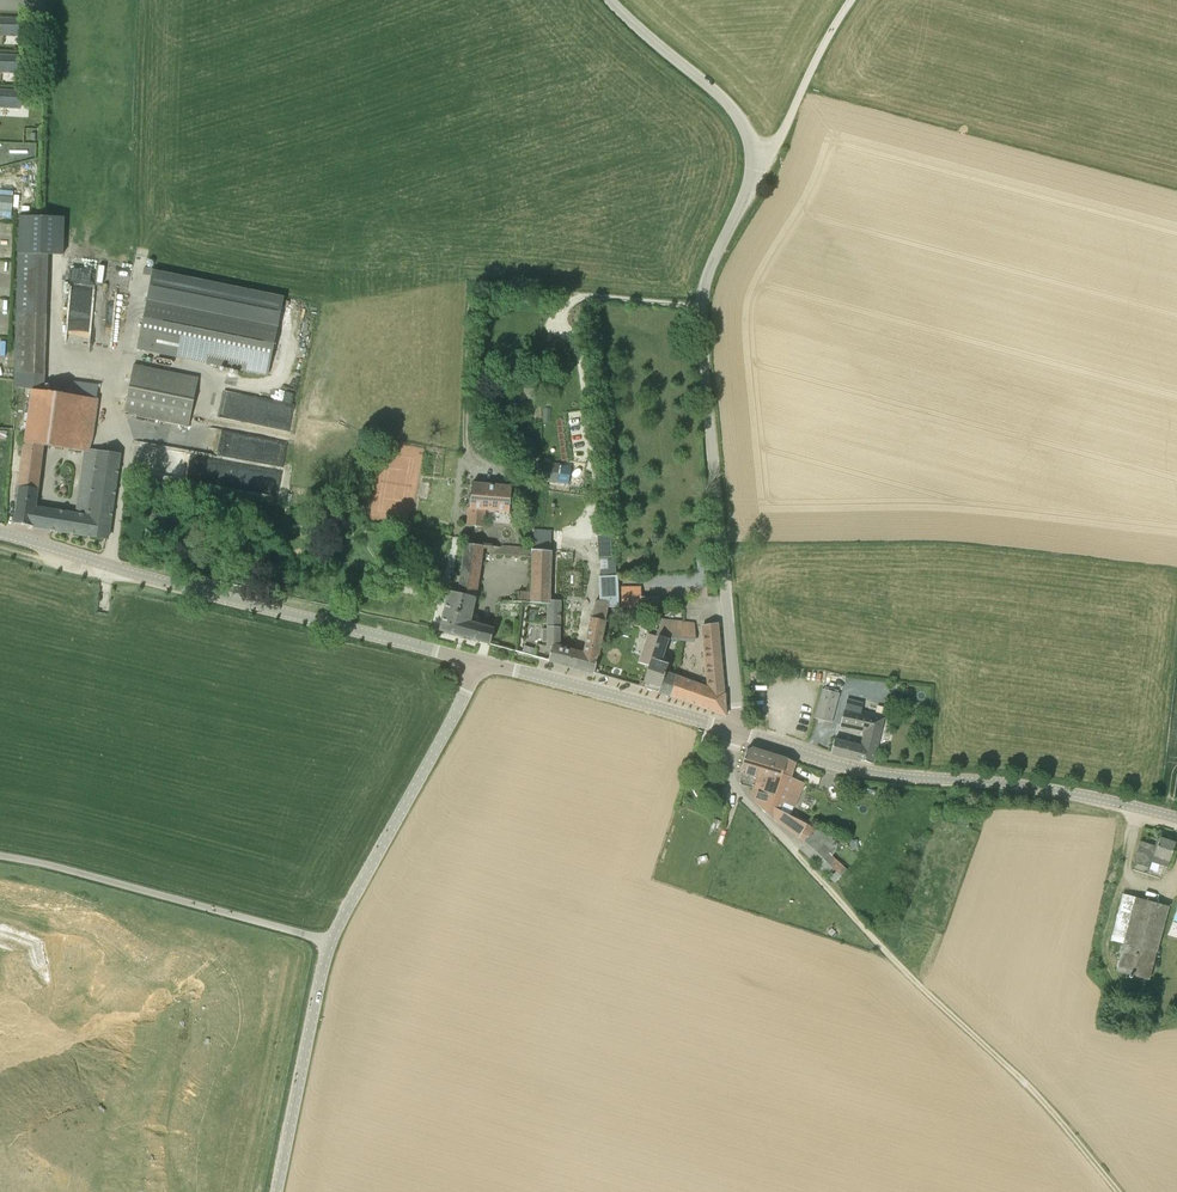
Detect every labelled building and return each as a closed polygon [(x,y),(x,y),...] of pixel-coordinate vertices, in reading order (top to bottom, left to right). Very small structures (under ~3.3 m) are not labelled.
[(1,34),(23,36),(23,26),(27,26),(27,20),(0,18),(0,25),(1,25),(1,34)] [(0,72),(9,72),(9,73),(13,74),(13,73),(22,73),(23,63),(26,64),(27,56),(0,54),(0,62),(1,62),(0,72)] [(7,108),(7,109),(12,109),(12,108),(20,108),(21,99),(25,99),(25,91),(0,90),(0,107),(7,108)] [(51,217),(22,216),(19,389),(47,390),(51,217)] [(268,376),(278,326),(284,297),(154,270),(148,300),(138,349),(268,376)] [(66,345),(112,349),(118,288),(99,286),(98,289),(76,287),(75,295),(81,295),(80,306),(71,305),(71,311),(72,311),(72,317),(70,317),(69,327),(68,327),(66,345)] [(189,423),(189,422),(198,378),(134,365),(125,409),(189,423)] [(35,527),(108,538),(120,453),(91,449),(98,399),(92,398),(63,394),(33,389),(15,523),(35,527)] [(9,432),(0,430),(0,438),(7,439),(9,432)] [(540,461),(537,479),(556,482),(559,463),(540,461)] [(239,481),(244,468),(226,462),(222,476),(239,481)] [(470,508),(468,525),(483,526),(484,509),(509,511),(511,487),(472,484),(470,508)] [(600,555),(613,554),(612,531),(599,532),(600,555)] [(440,630),(478,641),(479,641),(479,640),(488,643),(490,644),(494,628),(469,622),(474,598),(482,545),(466,544),(461,577),(453,575),(449,591),(440,630)] [(532,557),(532,549),(492,546),(491,554),(532,557)] [(530,603),(548,604),(548,600),(550,600),(551,551),(532,549),(532,557),(533,557),(532,593),(531,593),(530,603)] [(574,651),(570,666),(580,668),(580,669),(595,673),(609,607),(619,606),(618,575),(614,575),(601,576),(600,576),(601,602),(595,602),(584,654),(574,651)] [(622,587),(622,606),(659,606),(659,596),(640,596),(640,587),(622,587)] [(530,603),(531,593),(518,592),(518,602),(530,603)] [(548,660),(570,666),(574,651),(559,647),(560,601),(550,600),(548,600),(548,604),(548,628),(543,629),(543,642),(548,642),(548,646),(552,646),(548,660)] [(682,638),(683,623),(661,621),(656,635),(648,632),(638,661),(649,665),(643,682),(660,688),(659,691),(660,692),(661,691),(669,695),(670,696),(674,675),(666,672),(668,664),(661,662),(669,637),(682,638)] [(674,675),(670,696),(690,703),(691,702),(699,705),(699,706),(726,716),(717,623),(703,625),(709,688),(674,675)] [(695,624),(683,623),(682,638),(696,640),(695,624)] [(534,655),(536,649),(525,646),(523,652),(534,655)] [(822,689),(814,718),(832,722),(839,694),(822,689)] [(903,698),(911,698),(912,690),(905,689),(903,698)] [(872,763),(884,716),(861,711),(863,704),(847,700),(840,724),(865,731),(861,747),(834,740),(831,752),(848,757),(848,756),(858,759),(858,760),(872,763)] [(791,775),(795,762),(787,759),(751,747),(747,750),(741,769),(742,770),(740,782),(748,784),(747,787),(754,788),(754,787),(775,794),(782,772),(791,775)] [(750,797),(756,802),(768,814),(778,822),(804,840),(801,848),(800,849),(801,849),(836,881),(847,870),(833,857),(841,839),(824,833),(824,834),(815,829),(779,810),(783,800),(790,802),(794,792),(788,789),(792,777),(790,777),(791,775),(782,772),(775,794),(754,787),(754,788),(750,797)] [(1160,838),(1159,839),(1157,838),(1155,845),(1152,853),(1154,854),(1152,862),(1167,867),(1175,843),(1160,838)] [(1155,845),(1140,841),(1134,859),(1135,863),(1149,867),(1151,862),(1152,862),(1154,854),(1152,853),(1155,845)] [(1127,895),(1123,907),(1114,941),(1123,944),(1116,971),(1149,980),(1168,906),(1135,897),(1135,898),(1127,895)]
